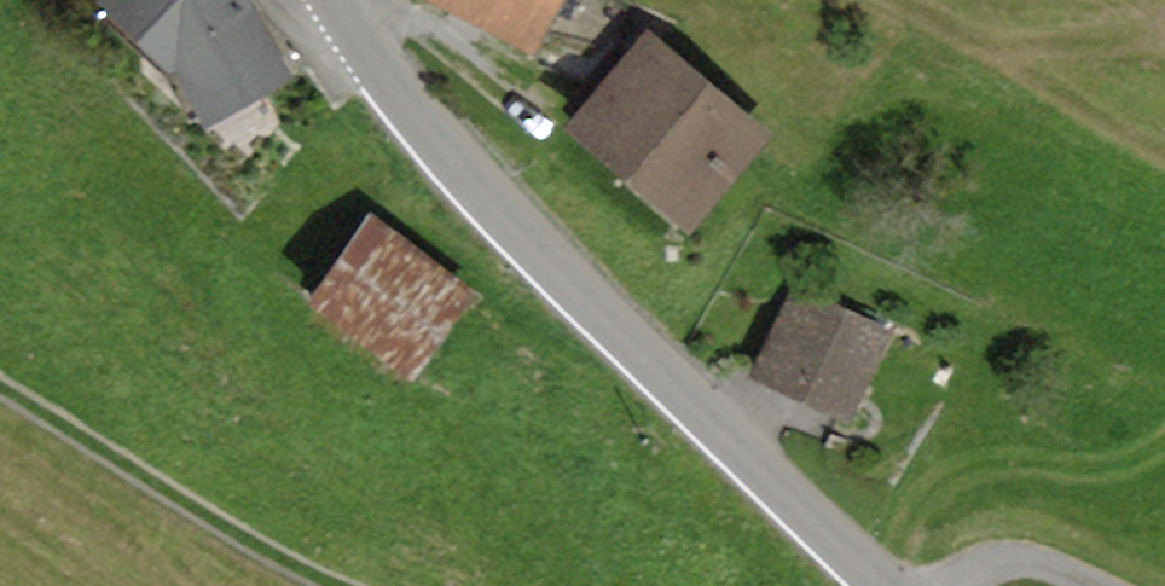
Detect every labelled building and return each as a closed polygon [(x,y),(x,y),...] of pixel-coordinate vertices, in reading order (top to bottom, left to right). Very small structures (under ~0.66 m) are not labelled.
[(92,6),(169,78),(208,136),(297,86),(250,0),(98,0),(92,6)] [(534,62),(567,0),(416,0),(534,62)] [(777,142),(652,31),(560,135),(685,245),(777,142)] [(371,223),(305,314),(413,392),(479,301),(371,223)] [(896,335),(794,289),(752,381),(854,427),(896,335)]
